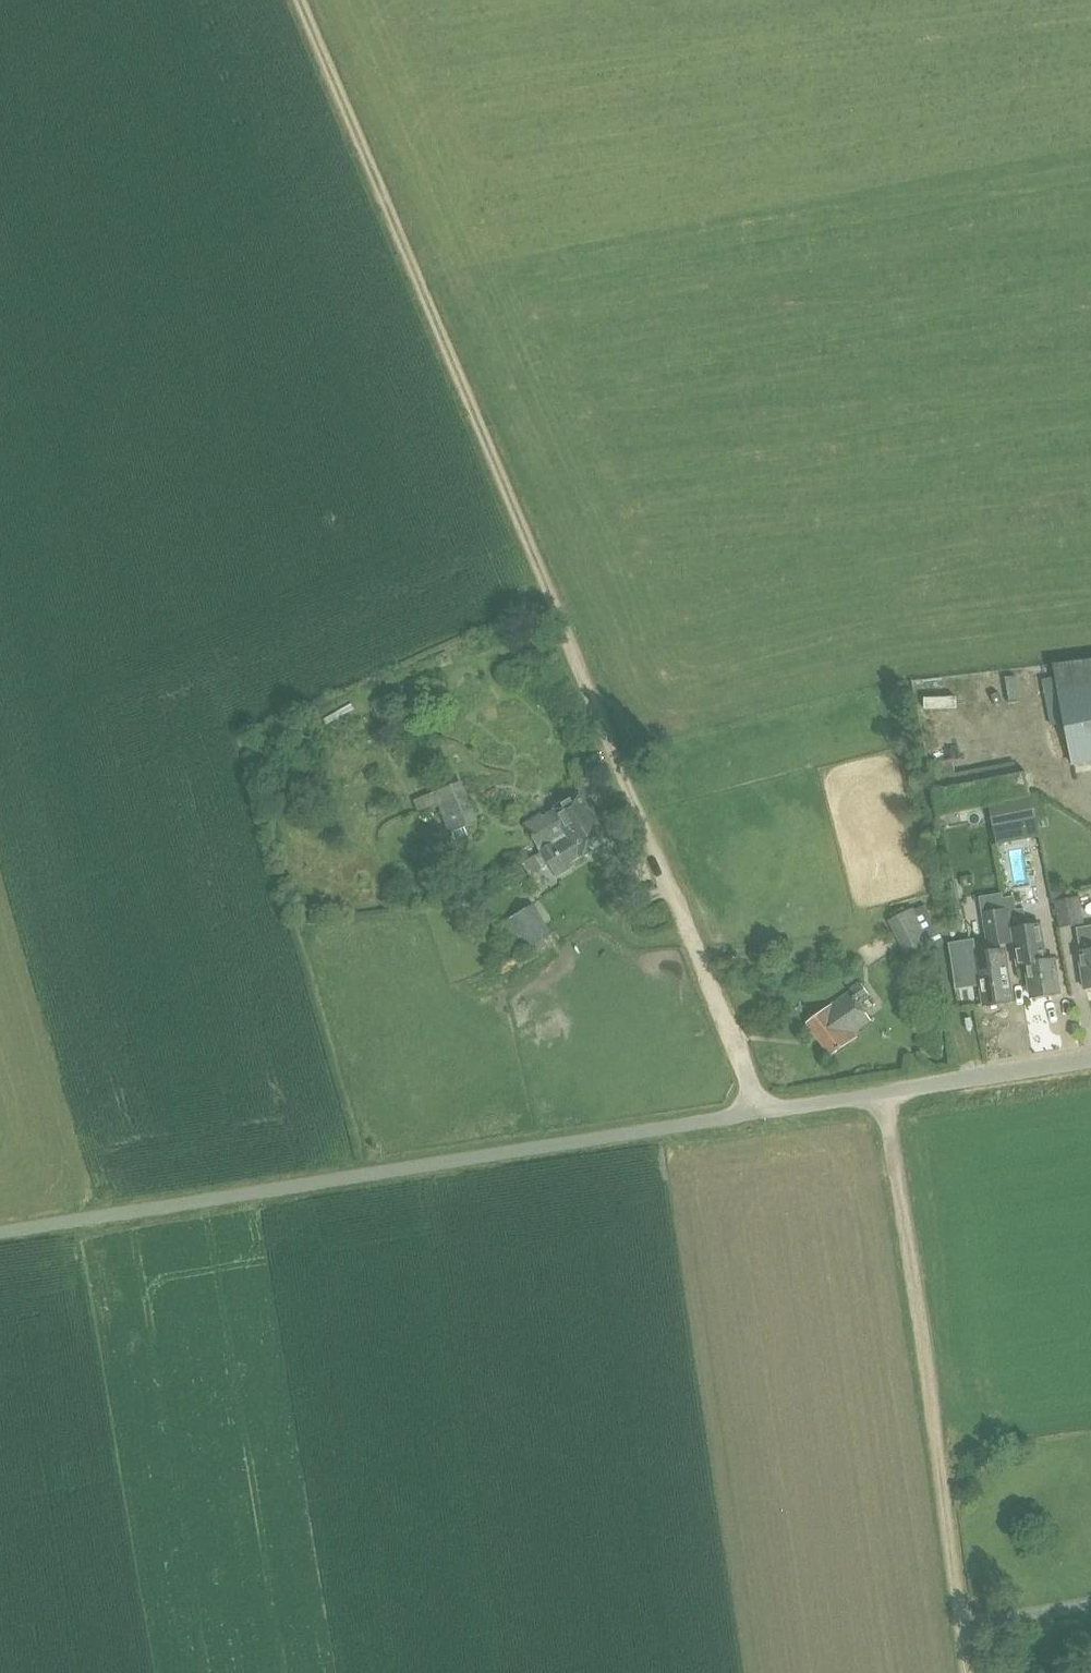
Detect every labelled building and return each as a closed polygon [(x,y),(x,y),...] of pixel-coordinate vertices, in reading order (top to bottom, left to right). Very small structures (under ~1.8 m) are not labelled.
[(1072,765),(1090,761),(1090,659),(1053,663),(1056,676),(1043,678),(1051,726),(1064,723),(1072,765)] [(989,802),(994,828),(1037,819),(1032,794),(1027,771),(1019,773),(1016,761),(956,773),(953,760),(932,765),(937,785),(937,789),(934,790),(939,812),(989,802)] [(441,805),(456,840),(469,835),(466,826),(479,821),(463,780),(421,797),(414,800),(421,814),(428,811),(441,805)] [(542,849),(595,816),(581,794),(566,803),(562,797),(551,804),(554,810),(544,817),(542,813),(526,823),(542,849)] [(369,804),(370,813),(378,812),(377,803),(369,804)] [(551,863),(558,876),(575,865),(572,861),(609,839),(595,816),(542,849),(543,851),(523,863),(531,875),(551,863)] [(1055,901),(1060,927),(1085,923),(1080,896),(1072,897),(1070,888),(1062,889),(1063,899),(1055,901)] [(1027,967),(1032,997),(1060,992),(1055,959),(1051,960),(1048,947),(1044,921),(1027,923),(1025,908),(1018,909),(1015,895),(1006,897),(1013,944),(1018,969),(1027,967)] [(504,922),(523,952),(553,933),(534,903),(504,922)] [(889,920),(907,956),(933,943),(943,938),(927,903),(916,909),(915,907),(889,920)] [(988,948),(1012,944),(1005,908),(982,912),(988,948)] [(1085,988),(1090,987),(1090,939),(1081,941),(1083,952),(1080,952),(1085,988)] [(977,953),(985,1004),(1013,999),(1005,949),(977,953)] [(807,1022),(831,1056),(855,1039),(851,1034),(872,1019),(858,1001),(869,993),(862,982),(829,1006),(807,1022)]
